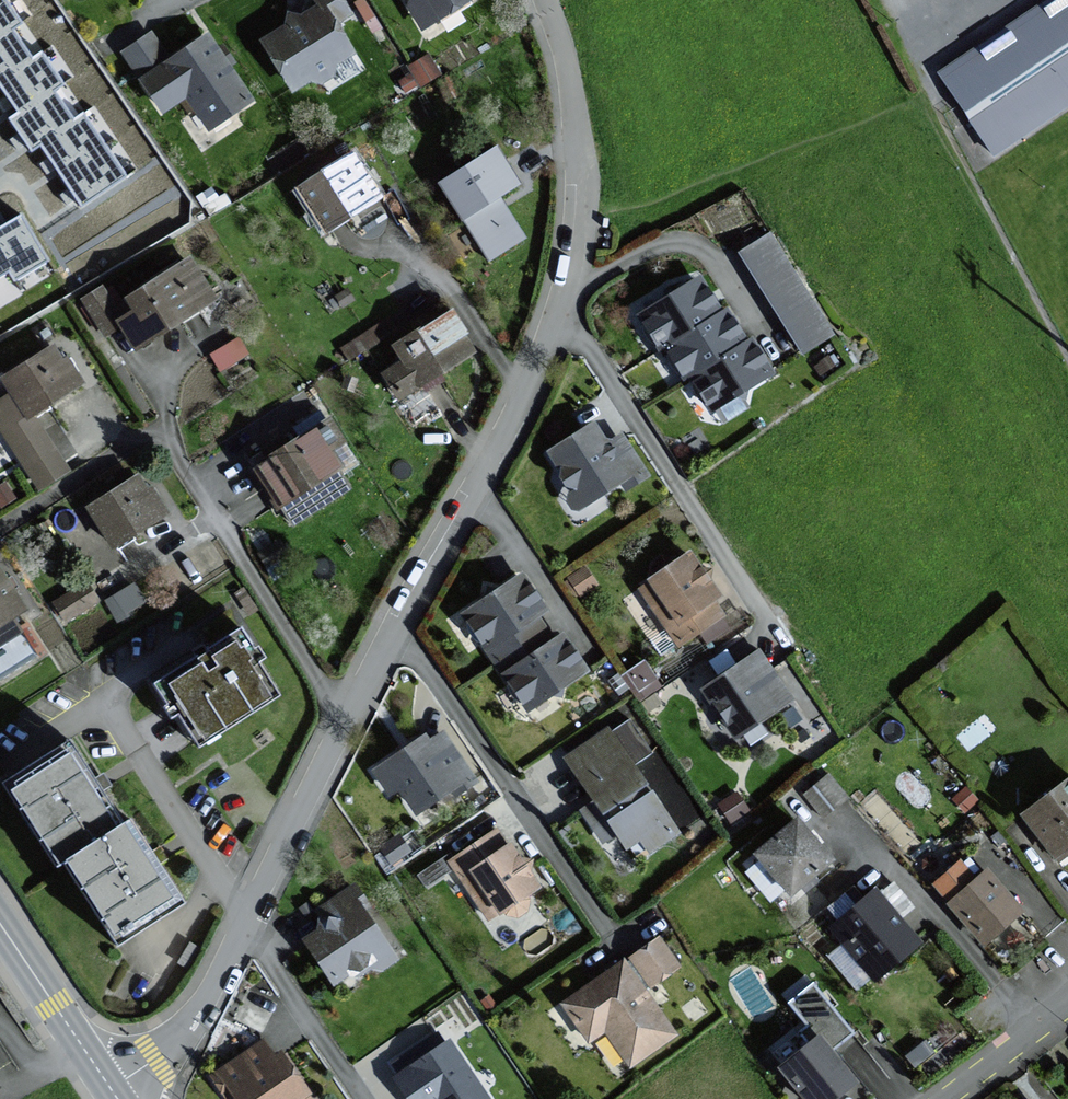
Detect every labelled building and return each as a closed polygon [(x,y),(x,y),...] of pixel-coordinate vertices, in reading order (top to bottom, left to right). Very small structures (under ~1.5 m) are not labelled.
[(21,0),(0,0),(0,84),(17,109),(19,112),(10,118),(29,146),(33,151),(42,145),(55,164),(79,199),(82,203),(124,175),(84,116),(73,123),(52,91),(64,83),(43,52),(33,59),(12,29),(32,16),(21,0)] [(260,40),(293,95),(356,57),(333,18),(349,9),(344,0),(310,0),(315,8),(260,40)] [(423,30),(480,0),(408,0),(423,30)] [(938,69),(993,153),(1067,104),(1067,0),(1045,0),(938,69)] [(152,32),(121,51),(161,113),(188,96),(209,129),(252,102),(209,33),(168,58),(152,32)] [(523,186),(500,149),(439,186),(487,263),(527,239),(502,198),(523,186)] [(383,201),(355,156),(297,192),(325,236),(383,201)] [(47,261),(22,220),(7,229),(0,233),(0,289),(47,261)] [(832,337),(771,235),(739,254),(801,356),(832,337)] [(220,304),(194,260),(128,298),(136,312),(120,321),(137,351),(220,304)] [(682,384),(695,376),(749,344),(739,327),(719,294),(708,276),(641,315),(682,384)] [(478,357),(454,314),(394,348),(402,363),(387,371),(402,400),(478,357)] [(219,365),(249,352),(241,335),(212,347),(219,365)] [(769,361),(757,339),(749,344),(695,376),(717,413),(779,377),(769,361)] [(1,379),(11,396),(0,402),(0,430),(36,492),(67,475),(34,419),(82,391),(57,347),(1,379)] [(599,422),(544,450),(578,518),(651,481),(627,432),(609,441),(599,422)] [(347,448),(331,423),(252,472),(276,511),(344,469),(335,455),(347,448)] [(148,492),(140,479),(88,509),(113,552),(172,518),(154,488),(148,492)] [(734,624),(690,557),(640,589),(680,650),(704,635),(708,641),(734,624)] [(0,569),(0,630),(29,611),(1,568),(0,569)] [(464,610),(503,672),(564,633),(524,571),(464,610)] [(87,580),(54,598),(64,615),(97,598),(87,580)] [(529,713),(590,674),(564,633),(503,672),(529,713)] [(247,635),(170,681),(208,743),(284,697),(247,635)] [(793,706),(760,654),(704,690),(737,742),(793,706)] [(443,726),(370,766),(388,797),(401,789),(417,817),(476,784),(443,726)] [(609,728),(568,756),(599,802),(583,813),(604,844),(621,833),(633,851),(643,844),(651,856),(682,836),(614,735),(609,728)] [(15,784),(65,868),(75,862),(132,829),(104,782),(82,745),(15,784)] [(830,769),(807,784),(822,808),(845,792),(830,769)] [(1024,817),(1057,857),(1067,849),(1067,781),(1024,817)] [(145,821),(132,829),(75,862),(127,949),(196,908),(169,861),(145,821)] [(839,868),(801,822),(759,856),(797,902),(839,868)] [(500,830),(448,860),(485,924),(500,915),(505,924),(531,908),(527,900),(544,890),(516,842),(509,846),(500,830)] [(978,881),(962,862),(934,886),(988,948),(1026,916),(988,872),(978,881)] [(358,885),(315,911),(324,926),(302,940),(332,989),(366,968),(372,977),(398,961),(362,902),(367,899),(358,885)] [(879,891),(829,928),(875,988),(924,951),(895,914),(909,903),(895,885),(882,895),(879,891)] [(660,940),(566,1003),(590,1045),(607,1038),(628,1072),(676,1040),(651,996),(682,973),(660,940)] [(815,983),(791,1003),(809,1024),(800,1032),(809,1043),(779,1067),(806,1098),(839,1098),(861,1082),(834,1048),(854,1033),(815,983)] [(911,1053),(918,1067),(945,1052),(934,1033),(921,1040),(924,1045),(911,1053)] [(393,1076),(407,1098),(489,1098),(451,1040),(393,1076)] [(267,1042),(213,1074),(228,1098),(312,1098),(285,1052),(276,1057),(267,1042)]
